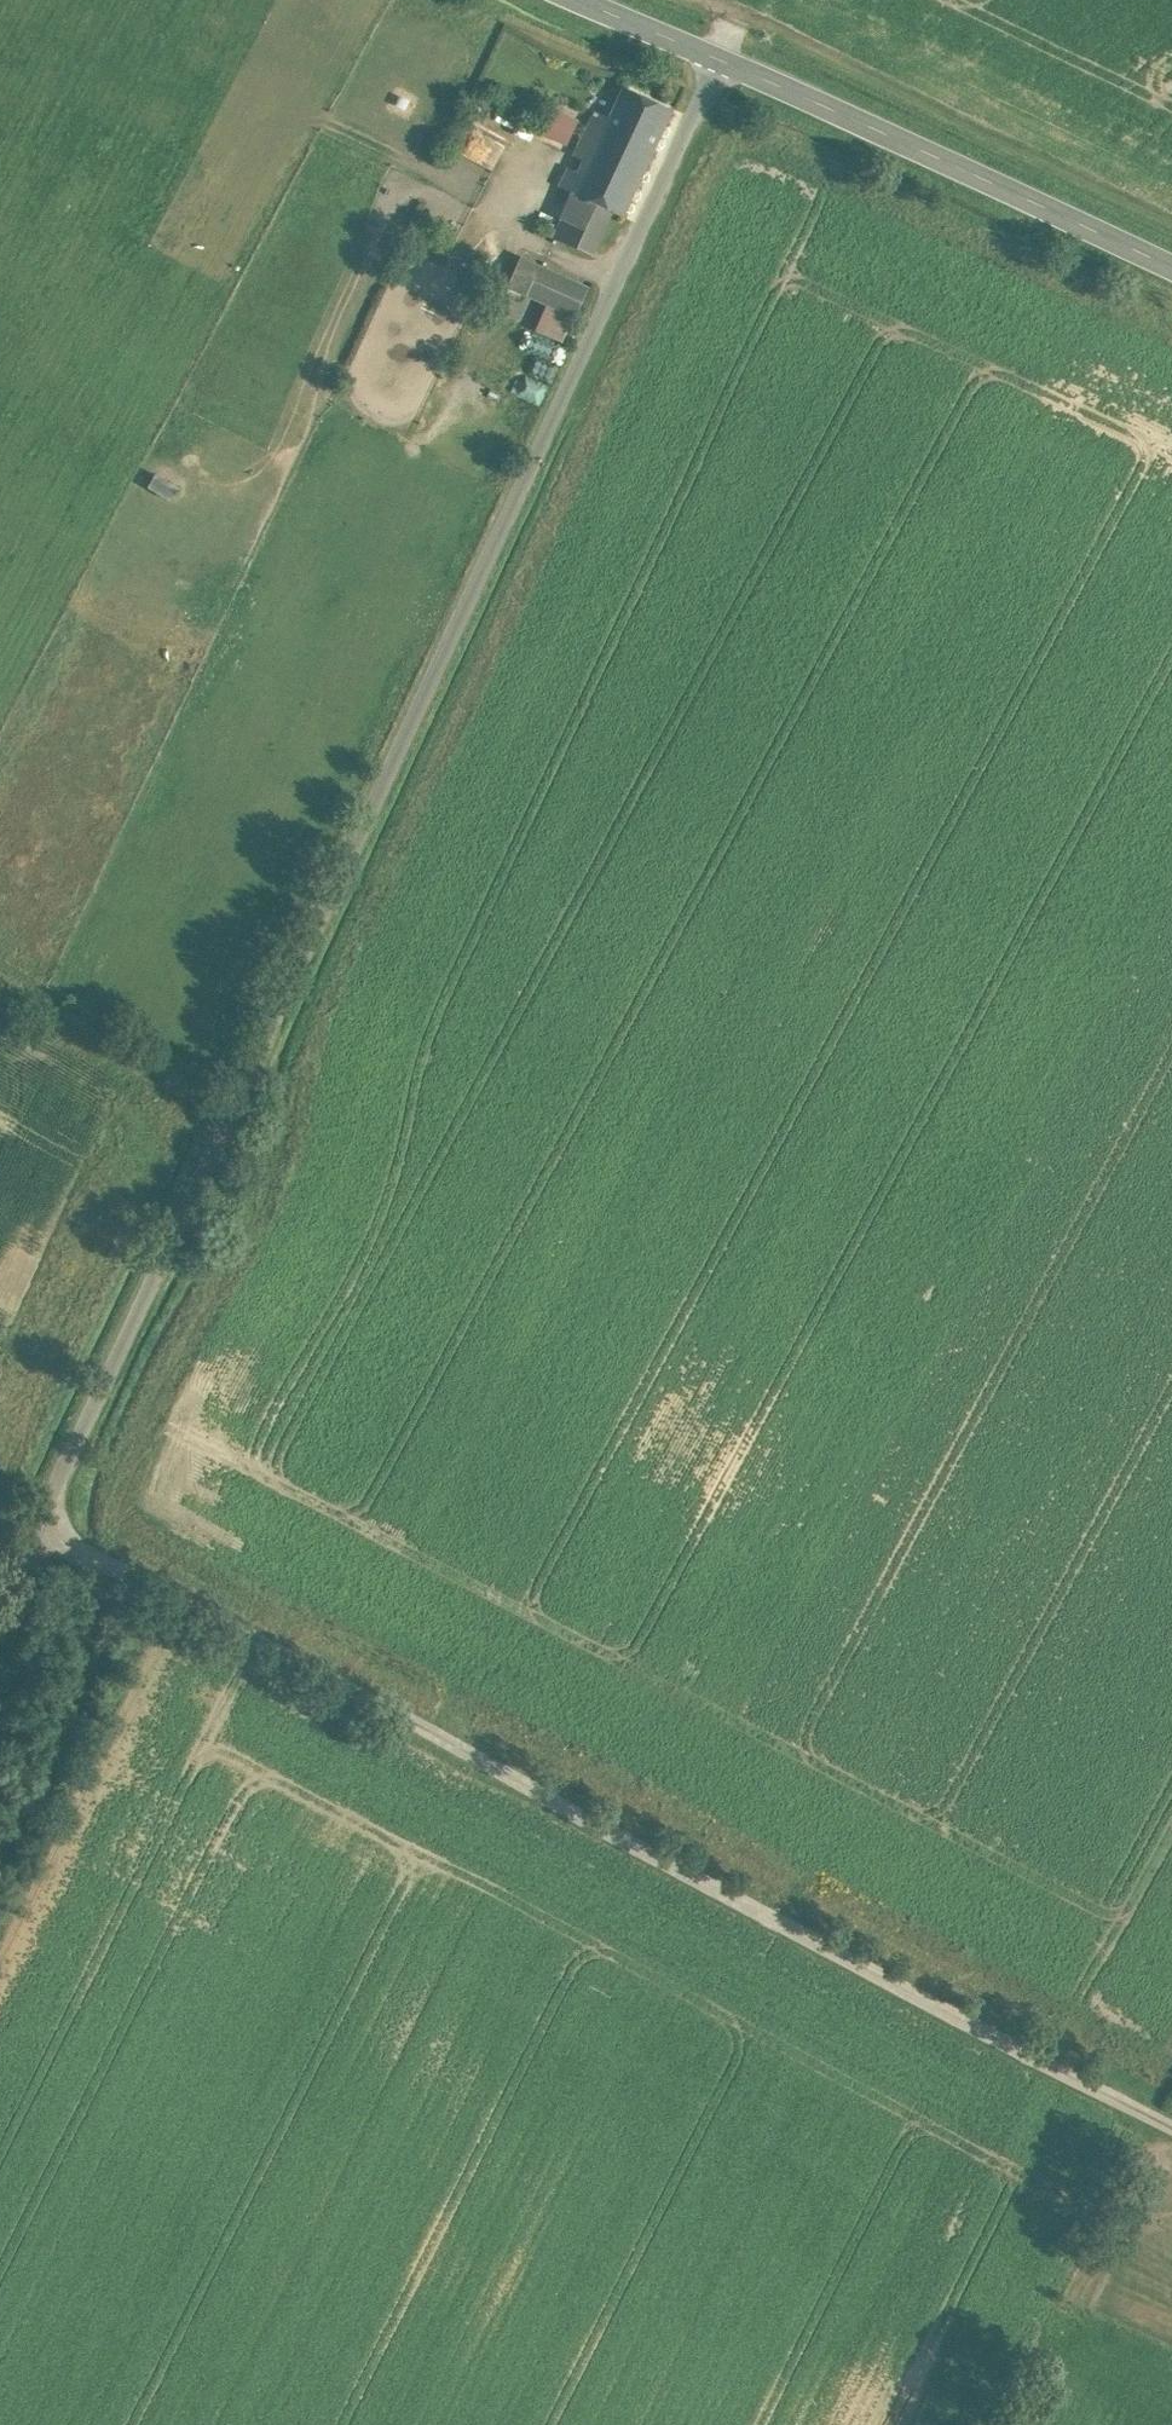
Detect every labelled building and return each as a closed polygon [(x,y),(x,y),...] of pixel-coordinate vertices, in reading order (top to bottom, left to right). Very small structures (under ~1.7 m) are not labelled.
[(670,111),(622,87),(611,112),(606,109),(603,116),(608,118),(604,127),(652,150),(670,111)] [(569,144),(580,117),(560,108),(548,134),(569,144)] [(594,112),(559,186),(575,193),(555,237),(592,255),(612,211),(621,216),(652,150),(604,127),(608,118),(603,116),(594,112)] [(524,261),(511,287),(527,294),(539,268),(524,261)] [(585,289),(539,268),(527,294),(573,315),(585,289)] [(174,498),(181,485),(156,472),(149,484),(174,498)]
